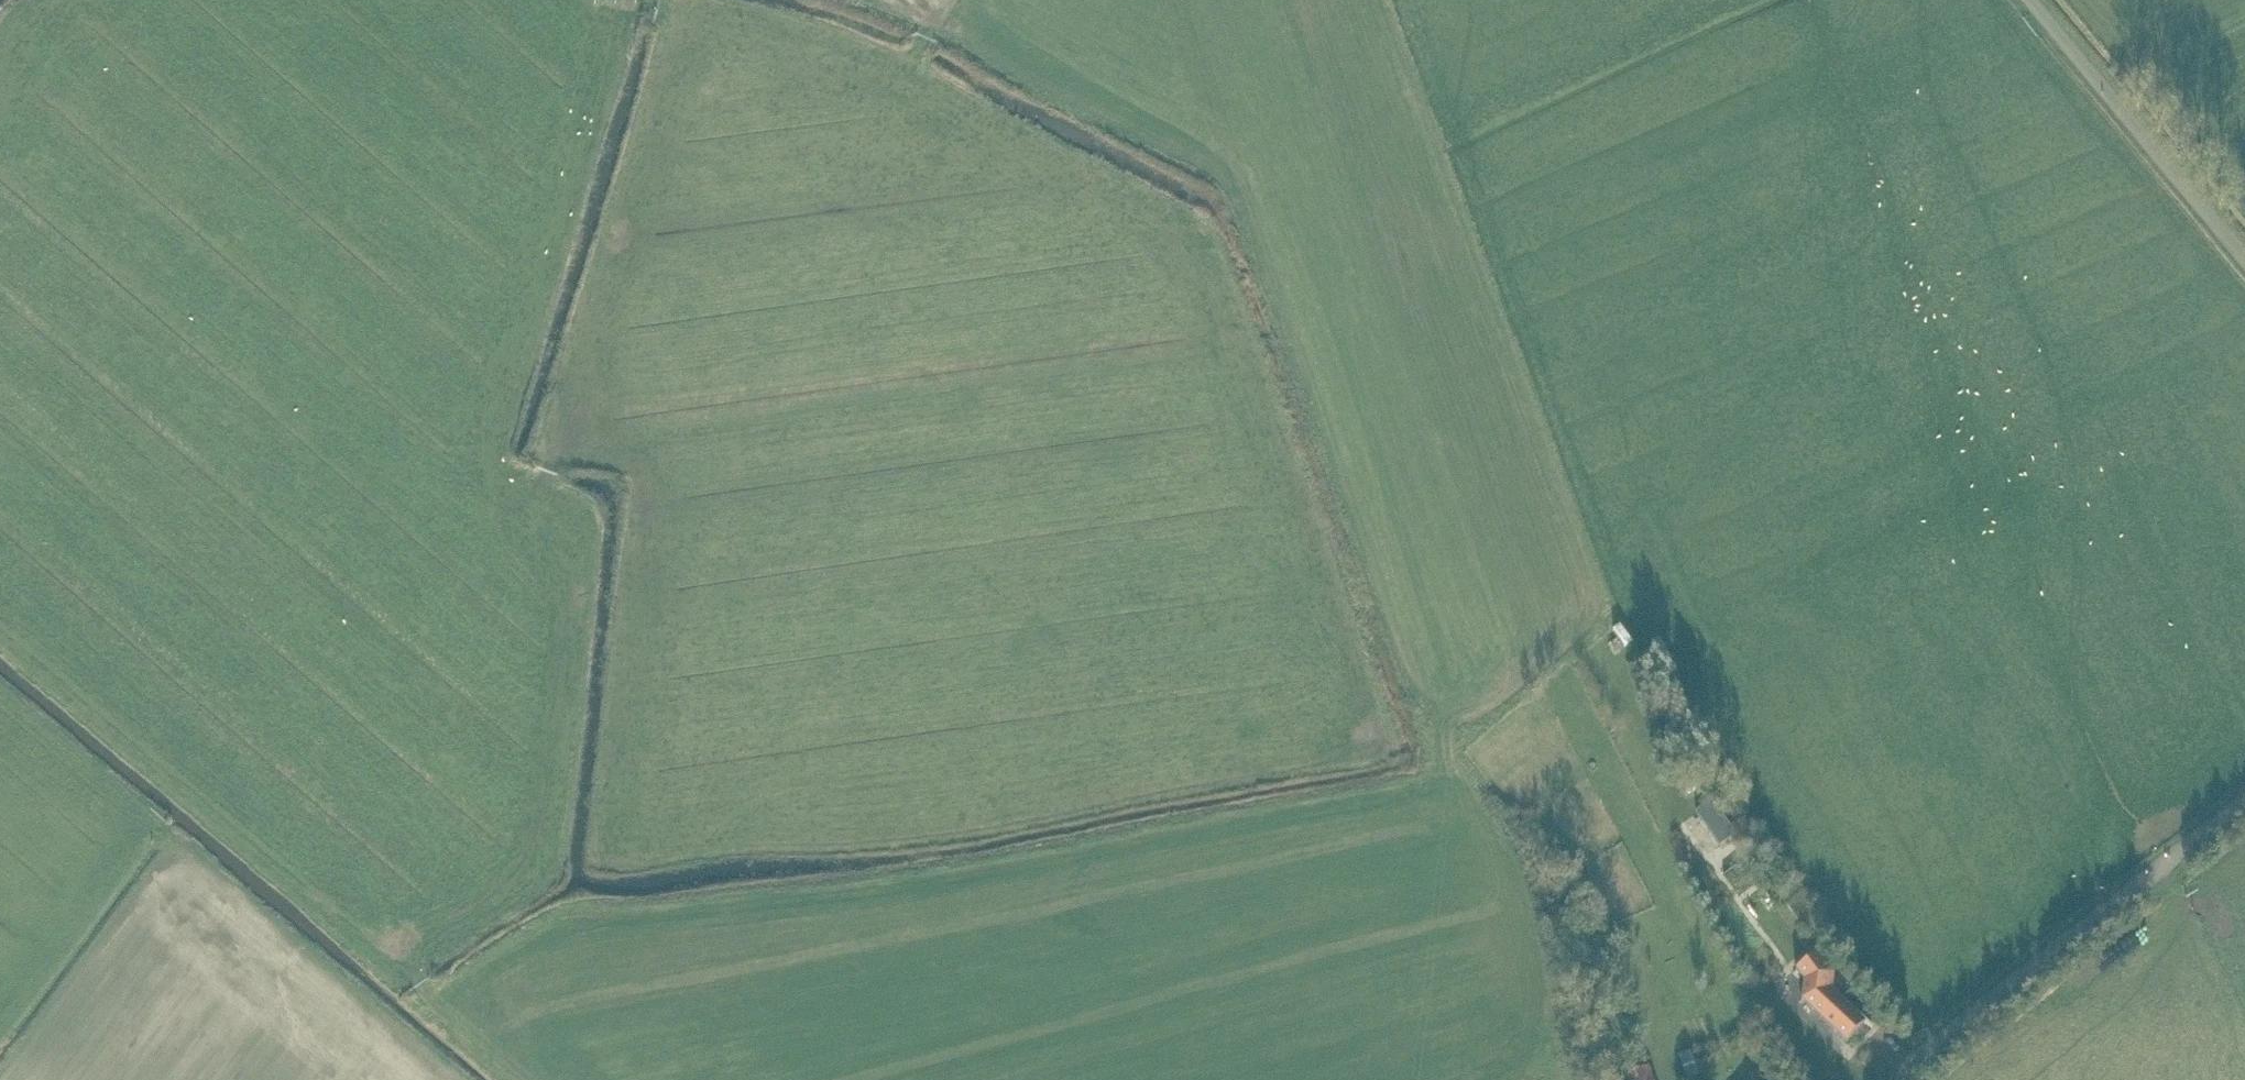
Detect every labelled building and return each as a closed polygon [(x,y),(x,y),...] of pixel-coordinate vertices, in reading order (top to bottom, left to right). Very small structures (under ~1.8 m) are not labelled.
[(1711,803),(1695,815),(1719,847),(1735,836),(1711,803)] [(1575,855),(1563,862),(1569,874),(1581,868),(1575,855)] [(1832,976),(1817,956),(1795,972),(1803,984),(1801,1003),(1846,1045),(1864,1025),(1871,1031),(1871,1030),(1830,992),(1832,976)]
